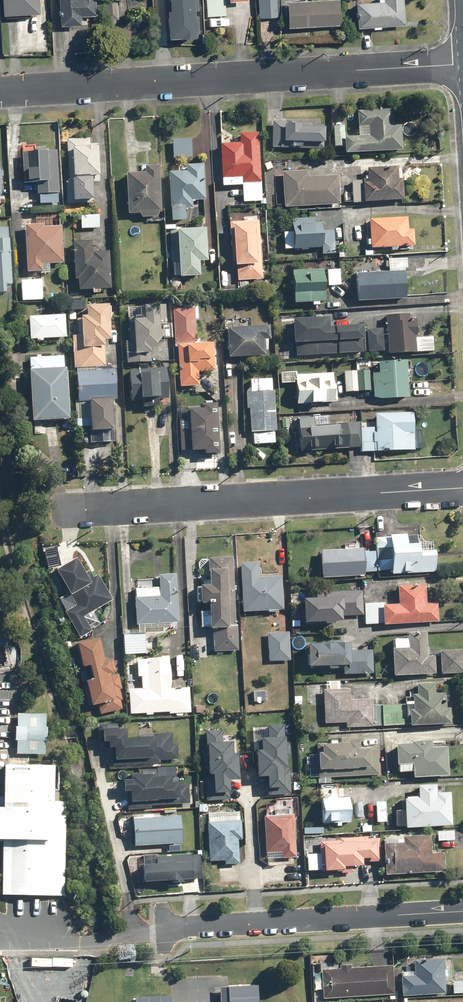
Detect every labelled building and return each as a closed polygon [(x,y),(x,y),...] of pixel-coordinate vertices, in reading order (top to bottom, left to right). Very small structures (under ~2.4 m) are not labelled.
[(37,16),(36,0),(0,0),(0,18),(37,16)] [(96,0),(61,0),(60,24),(95,25),(96,0)] [(111,1),(103,1),(104,23),(117,23),(117,1),(128,1),(128,0),(111,0),(111,1)] [(172,13),(169,13),(171,40),(201,38),(199,0),(171,0),(172,13)] [(205,20),(208,19),(209,28),(228,27),(228,18),(224,19),(223,0),(204,0),(205,20)] [(277,20),(277,26),(284,26),(284,30),(338,30),(338,1),(311,1),(311,0),(257,0),(257,20),(277,20)] [(354,29),(403,28),(402,0),(382,0),(372,1),(372,4),(354,5),(354,29)] [(341,155),(399,153),(399,127),(391,127),(391,111),(354,112),(355,140),(343,140),(343,126),(331,126),(331,147),(341,147),(341,155)] [(270,123),(269,149),(319,151),(320,125),(270,123)] [(219,147),(219,188),(240,187),(240,204),(259,203),(258,136),(236,136),(236,146),(219,147)] [(193,138),(173,138),(174,158),(193,158),(193,138)] [(96,140),(65,139),(64,171),(67,171),(67,180),(69,180),(69,203),(89,203),(90,180),(96,180),(96,140)] [(57,153),(21,152),(21,185),(23,185),(23,191),(36,191),(36,195),(38,196),(38,205),(56,205),(57,153)] [(193,201),(205,201),(204,163),(186,163),(186,171),(170,171),(171,221),(187,220),(186,207),(193,207),(193,201)] [(143,216),(163,215),(161,165),(146,166),(146,172),(127,173),(128,213),(142,212),(143,216)] [(349,183),(350,205),(401,203),(400,181),(395,181),(395,168),(365,169),(366,183),(349,183)] [(307,173),(281,173),(281,209),(336,209),(336,178),(307,178),(307,173)] [(99,214),(82,215),(82,227),(99,227),(99,214)] [(311,225),(311,220),(288,221),(289,234),(281,234),(282,250),(318,250),(318,257),(333,256),(333,233),(320,233),(320,225),(311,225)] [(406,220),(366,221),(367,251),(388,250),(388,252),(394,252),(394,250),(412,250),(412,230),(406,230),(406,220)] [(260,282),(258,222),(228,223),(230,269),(236,269),(236,283),(260,282)] [(41,225),(23,225),(23,275),(47,275),(47,265),(60,265),(60,229),(41,228),(41,225)] [(4,295),(3,288),(11,287),(9,227),(0,228),(0,295),(4,295)] [(202,233),(168,233),(167,267),(174,267),(174,281),(194,281),(194,265),(202,265),(202,233)] [(90,288),(90,290),(99,290),(99,286),(109,286),(109,250),(95,250),(94,241),(74,241),(75,279),(79,279),(79,289),(90,288)] [(338,271),(325,271),(325,288),(338,288),(338,271)] [(403,272),(354,272),(354,302),(403,302),(403,272)] [(43,281),(20,280),(19,302),(42,303),(43,281)] [(317,307),(321,307),(321,282),(291,282),(291,307),(310,307),(310,309),(317,309),(317,307)] [(67,306),(70,372),(73,372),(103,370),(101,343),(107,342),(105,307),(80,308),(80,305),(67,306)] [(149,363),(146,344),(161,342),(158,328),(155,305),(124,310),(130,343),(120,344),(124,367),(149,363)] [(194,308),(172,308),(172,344),(175,344),(194,344),(194,308)] [(413,353),(432,353),(432,339),(415,339),(415,322),(407,322),(407,315),(384,315),(384,356),(413,356),(413,353)] [(25,318),(26,342),(33,341),(33,344),(40,343),(40,341),(63,340),(63,317),(25,318)] [(319,320),(282,322),(283,358),(359,356),(358,328),(331,330),(330,317),(319,317),(319,320)] [(225,359),(261,360),(261,346),(266,346),(267,331),(222,329),(222,353),(226,353),(225,359)] [(382,331),(366,331),(366,353),(382,353),(382,331)] [(175,389),(196,388),(196,374),(212,374),(212,344),(194,344),(175,344),(175,389)] [(28,372),(25,372),(27,424),(32,424),(33,434),(54,433),(54,424),(66,424),(63,357),(28,358),(28,372)] [(377,376),(370,376),(370,401),(404,402),(405,362),(377,362),(377,376)] [(168,398),(166,367),(132,369),(134,400),(145,399),(146,405),(160,404),(159,398),(168,398)] [(103,370),(73,372),(75,403),(85,403),(108,401),(114,401),(112,370),(103,370)] [(368,372),(341,372),(341,394),(368,394),(368,372)] [(294,374),(278,374),(278,384),(292,384),(292,405),(320,406),(320,403),(334,403),(335,384),(330,384),(330,376),(294,376),(294,374)] [(272,445),(271,380),(249,380),(249,393),(243,393),(244,411),(247,411),(247,434),(251,434),(251,445),(272,445)] [(75,403),(73,403),(75,429),(86,429),(86,435),(109,434),(108,401),(85,403),(75,403)] [(186,421),(178,422),(178,453),(187,452),(187,454),(200,454),(200,457),(214,457),(214,407),(199,407),(199,412),(186,412),(186,421)] [(372,423),(358,424),(359,450),(359,454),(413,452),(412,450),(421,450),(420,430),(411,431),(410,414),(372,415),(372,423)] [(311,418),(294,419),(295,453),(359,450),(358,424),(311,426),(311,418)] [(388,576),(433,575),(432,543),(422,544),(422,537),(373,538),(374,552),(375,574),(388,573),(388,576)] [(318,554),(319,581),(362,579),(362,574),(375,574),(374,552),(318,554)] [(229,627),(232,558),(206,557),(204,590),(195,590),(195,605),(202,606),(202,607),(206,608),(205,614),(198,614),(198,631),(205,631),(204,633),(209,633),(208,648),(211,648),(211,653),(235,654),(236,628),(229,627)] [(74,559),(50,573),(64,596),(56,600),(63,613),(61,614),(77,641),(91,632),(90,629),(99,624),(92,613),(110,602),(94,577),(90,579),(87,574),(84,576),(74,559)] [(261,579),(260,564),(237,565),(239,614),(282,612),(280,579),(261,579)] [(155,589),(133,589),(133,626),(135,626),(135,635),(121,635),(121,656),(144,656),(144,630),(168,630),(168,625),(174,625),(174,576),(155,576),(155,589)] [(436,626),(435,605),(423,606),(422,586),(394,587),(395,607),(380,607),(381,627),(436,626)] [(299,602),(299,626),(338,626),(338,619),(361,619),(360,590),(324,591),(325,601),(299,602)] [(378,604),(362,605),(363,627),(379,626),(378,604)] [(389,651),(390,678),(432,676),(431,646),(424,646),(423,632),(403,633),(404,639),(392,640),(393,651),(389,651)] [(288,633),(266,633),(266,664),(289,664),(288,633)] [(117,691),(120,690),(117,675),(113,676),(109,659),(101,661),(96,640),(71,645),(77,671),(84,669),(87,682),(80,684),(88,719),(122,711),(117,691)] [(326,646),(303,646),(303,670),(345,670),(345,676),(370,676),(370,652),(346,652),(346,643),(326,643),(326,646)] [(461,652),(437,652),(437,676),(461,676),(461,652)] [(173,717),(182,717),(182,715),(188,715),(189,691),(166,690),(167,658),(158,658),(158,659),(151,659),(151,660),(144,660),(144,661),(139,661),(139,662),(135,662),(134,679),(145,679),(145,690),(127,690),(126,716),(150,716),(150,714),(173,715),(173,717)] [(337,682),(321,682),(322,724),(344,724),(344,730),(369,730),(369,728),(369,705),(369,702),(346,702),(346,690),(337,691),(337,682)] [(406,726),(447,727),(447,713),(439,713),(439,705),(442,705),(442,694),(431,694),(432,687),(413,686),(413,698),(409,698),(409,705),(401,705),(401,714),(403,714),(403,719),(406,719),(406,726)] [(236,704),(237,693),(227,692),(226,704),(236,704)] [(266,692),(253,692),(252,705),(265,705),(266,692)] [(398,722),(398,705),(369,705),(369,728),(403,728),(403,722),(398,722)] [(43,716),(15,716),(15,730),(12,730),(12,743),(14,743),(14,756),(42,756),(42,744),(44,744),(44,729),(43,729),(43,716)] [(136,737),(136,740),(121,741),(121,732),(116,732),(116,726),(97,727),(97,745),(104,745),(104,751),(110,751),(110,766),(158,765),(158,762),(175,762),(174,745),(169,745),(169,736),(136,737)] [(283,727),(265,726),(265,740),(256,740),(256,754),(251,753),(251,780),(262,780),(262,790),(277,790),(277,794),(288,795),(288,772),(282,771),(283,759),(287,759),(287,742),(283,742),(283,727)] [(232,738),(227,738),(227,745),(221,745),(221,734),(202,734),(201,782),(204,782),(204,803),(227,804),(227,784),(234,784),(234,754),(231,754),(232,738)] [(357,751),(346,741),(326,741),(326,746),(314,746),(315,787),(330,787),(330,778),(377,778),(377,751),(357,751)] [(406,747),(392,747),(393,769),(395,769),(395,775),(409,775),(409,780),(444,780),(443,750),(427,750),(427,743),(406,743),(406,747)] [(0,869),(0,895),(7,895),(63,896),(65,800),(50,800),(50,765),(0,764),(0,839),(1,839),(0,869)] [(174,803),(174,805),(187,805),(188,786),(166,784),(167,779),(155,778),(155,771),(136,770),(136,775),(127,774),(127,784),(119,784),(118,794),(126,795),(125,805),(174,803)] [(433,786),(413,787),(413,798),(401,799),(402,830),(450,828),(448,794),(433,795),(433,786)] [(262,859),(292,860),(292,818),(297,818),(297,797),(276,796),(276,804),(263,804),(262,859)] [(348,801),(318,800),(318,825),(347,825),(348,801)] [(364,803),(353,803),(353,825),(364,825),(364,803)] [(385,803),(374,803),(375,825),(386,824),(385,803)] [(197,815),(205,815),(206,864),(222,863),(222,866),(236,866),(235,840),(239,840),(239,813),(205,814),(205,806),(197,806),(197,815)] [(161,814),(161,820),(129,820),(130,848),(179,847),(179,820),(168,820),(168,814),(161,814)] [(452,833),(435,833),(435,843),(452,843),(452,833)] [(427,837),(379,838),(380,878),(441,876),(441,854),(428,854),(427,837)] [(304,856),(304,872),(320,872),(320,874),(339,874),(339,870),(358,870),(358,863),(378,863),(377,839),(336,840),(336,844),(316,844),(316,856),(304,856)] [(149,858),(151,883),(185,881),(184,868),(188,868),(188,856),(149,858)] [(411,977),(397,978),(398,997),(442,995),(440,960),(410,961),(411,977)] [(337,970),(319,971),(321,1000),(392,995),(390,966),(348,969),(347,966),(337,966),(337,970)] [(450,982),(450,994),(462,994),(462,982),(450,982)] [(230,987),(230,1001),(260,1001),(259,987),(230,987)]
